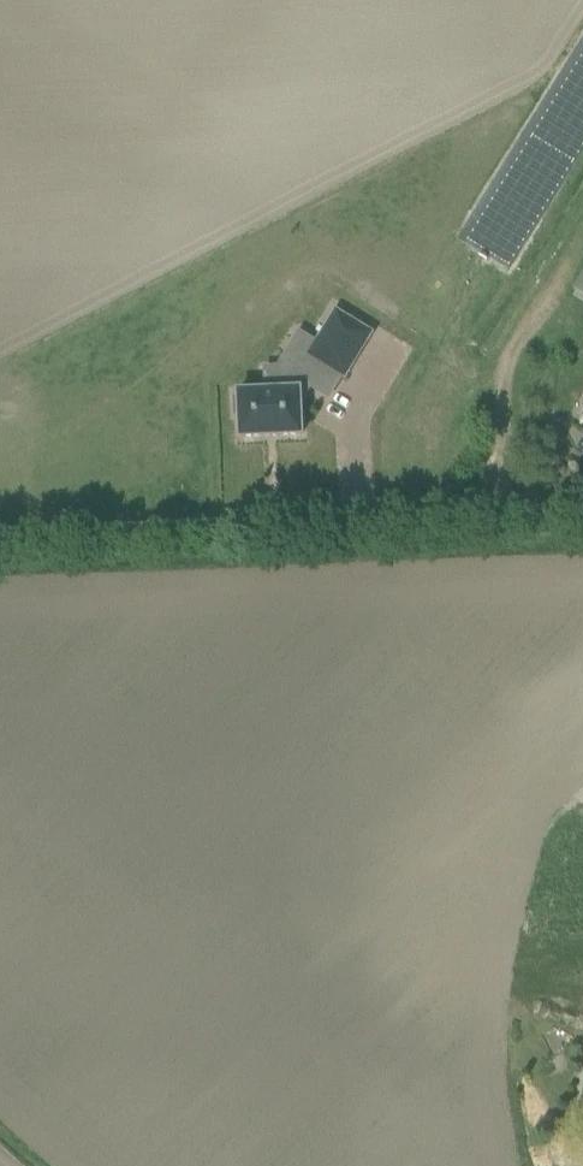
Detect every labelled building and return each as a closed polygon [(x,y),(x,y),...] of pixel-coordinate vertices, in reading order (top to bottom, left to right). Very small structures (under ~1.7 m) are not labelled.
[(571,289),(582,296),(582,269),(571,289)] [(372,333),(336,312),(309,355),(312,357),(306,367),(266,369),(267,391),(240,392),(238,392),(239,398),(235,398),(235,415),(239,415),(240,438),(302,435),(302,433),(300,395),(300,383),(305,383),(329,397),(342,376),(345,377),(372,333)]
